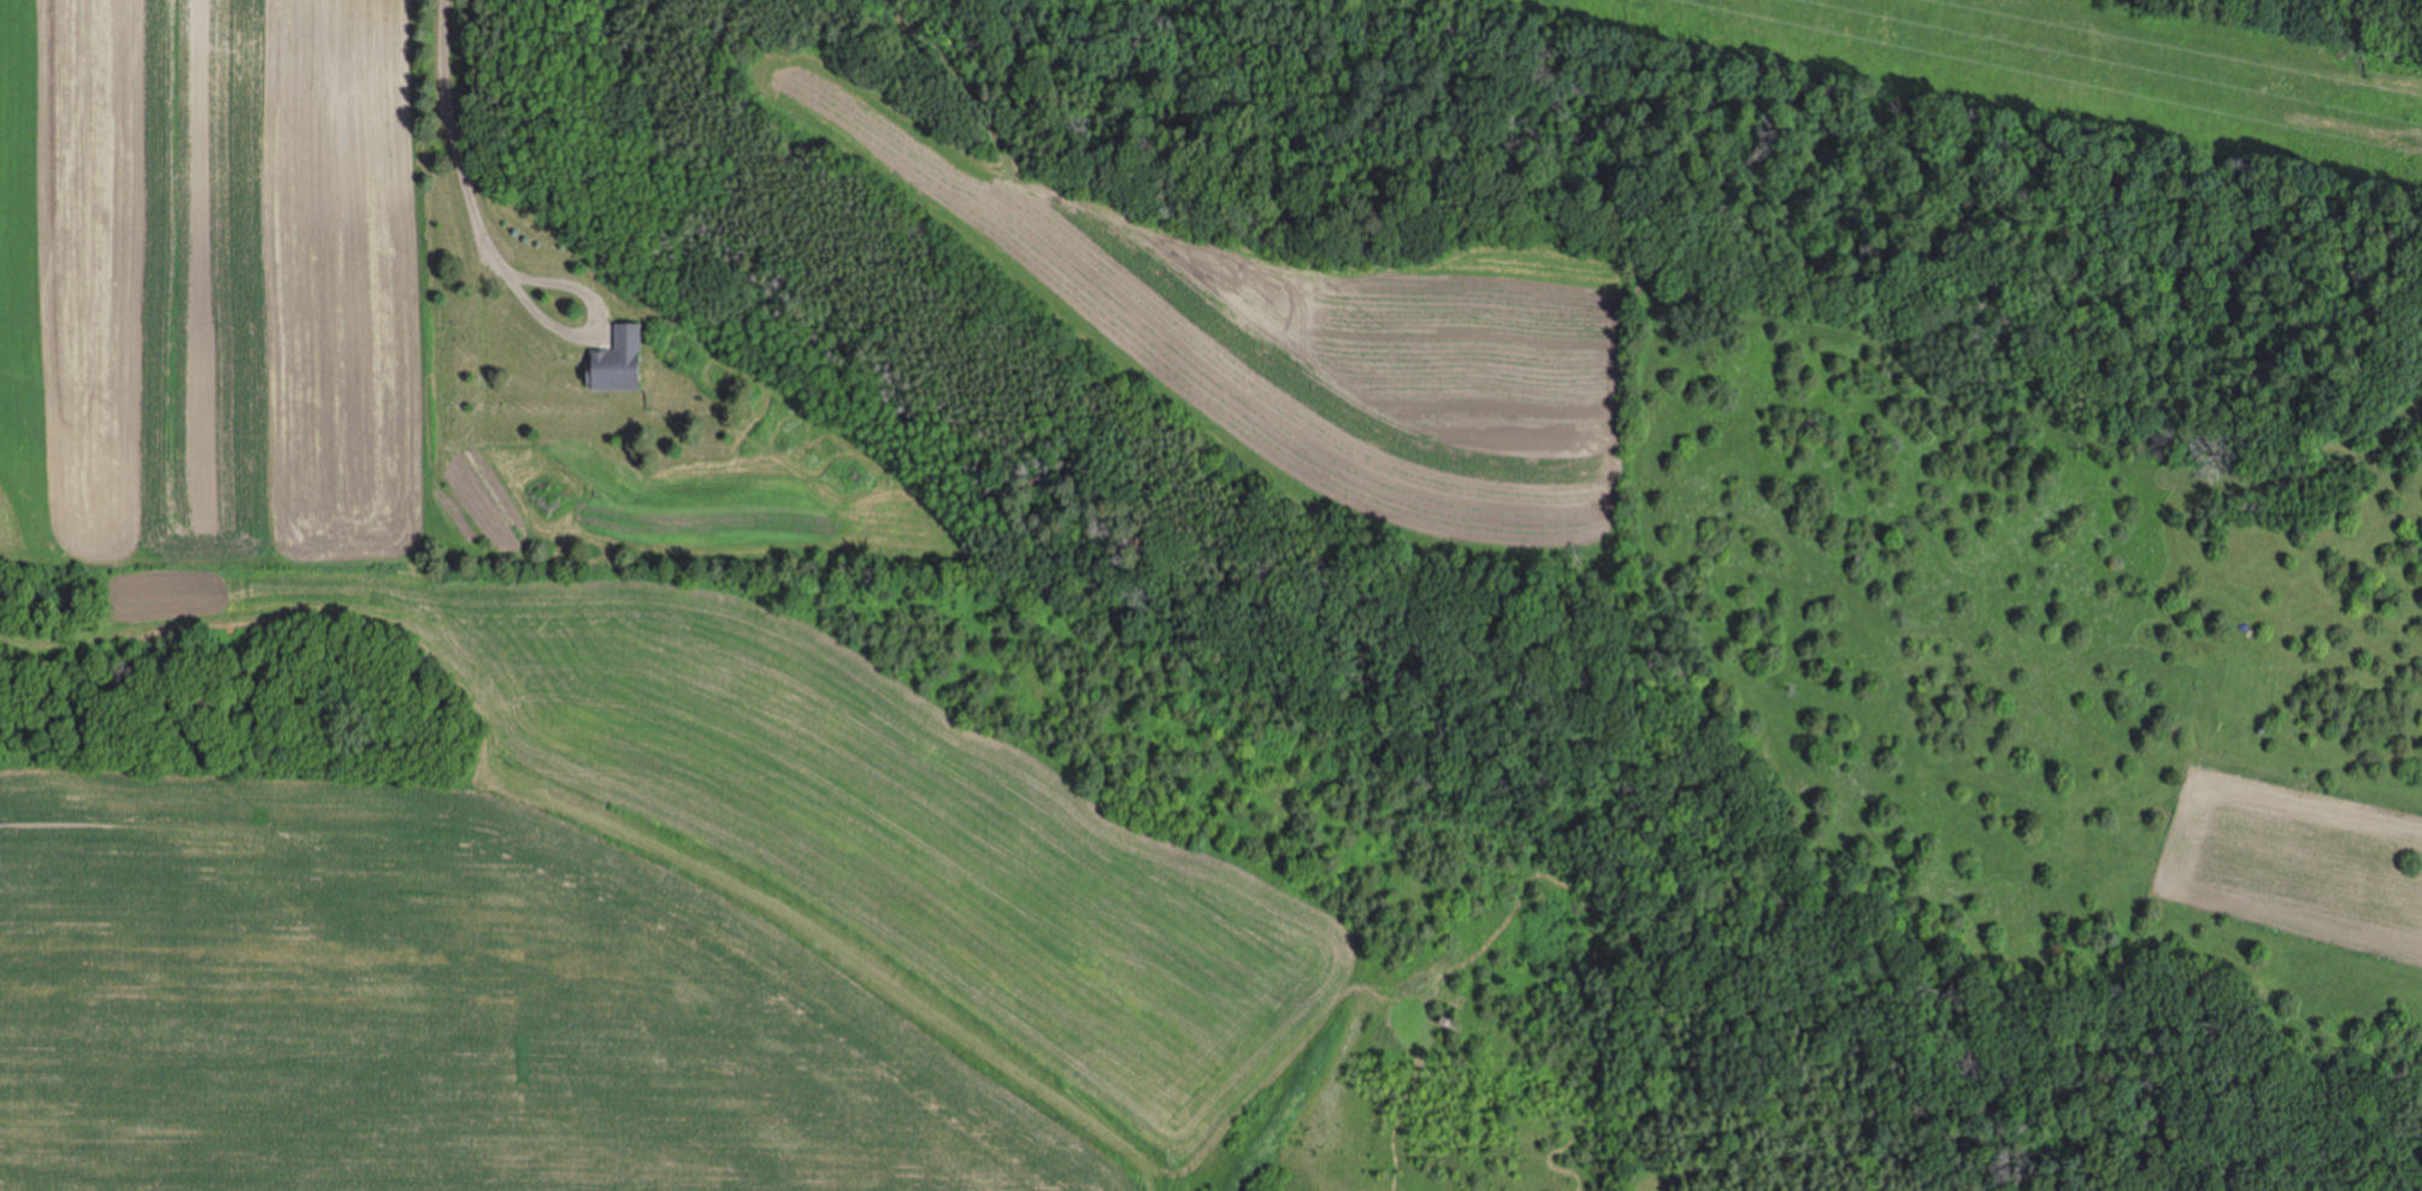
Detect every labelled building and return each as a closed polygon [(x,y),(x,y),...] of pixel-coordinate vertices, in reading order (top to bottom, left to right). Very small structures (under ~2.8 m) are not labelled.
[(599,350),(599,389),(644,389),(644,323),(619,323),(619,350),(599,350)]
